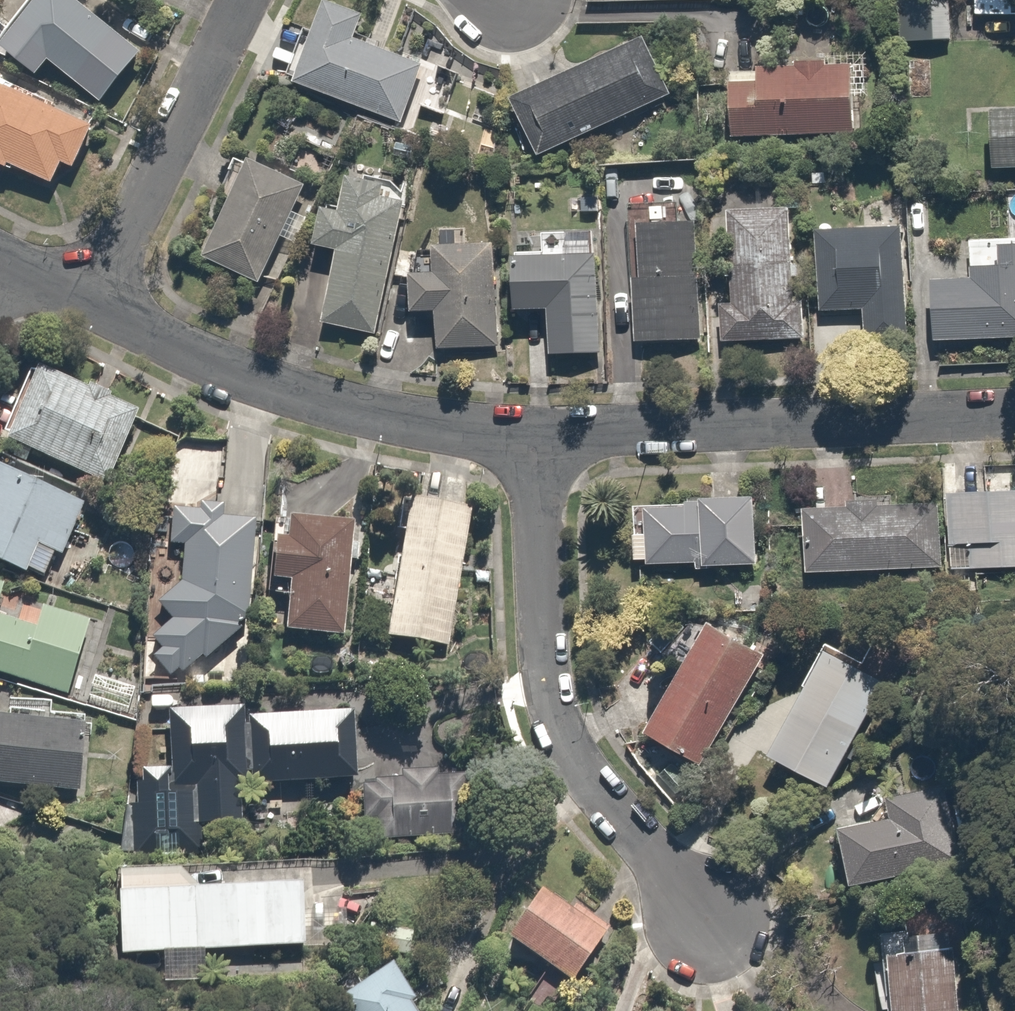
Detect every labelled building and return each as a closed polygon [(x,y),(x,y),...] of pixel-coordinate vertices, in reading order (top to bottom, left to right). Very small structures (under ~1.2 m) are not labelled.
[(86,0),(36,0),(9,36),(46,63),(51,55),(86,80),(123,28),(86,0)] [(331,0),(326,0),(294,81),(400,123),(423,64),(360,39),(369,15),(331,0)] [(537,153),(669,89),(645,39),(513,103),(537,153)] [(754,75),(726,76),(728,136),(859,131),(856,51),(753,55),(754,75)] [(55,183),(62,164),(73,168),(94,119),(0,75),(0,160),(55,183)] [(990,112),(990,165),(1014,165),(1014,113),(990,112)] [(309,183),(252,157),(206,253),(262,280),(309,183)] [(378,331),(407,183),(352,172),(345,207),(327,204),(319,245),(338,249),(324,320),(378,331)] [(794,210),(735,214),(737,295),(717,296),(719,338),(798,335),(794,210)] [(701,219),(631,221),(634,337),(704,335),(701,219)] [(907,336),(907,229),(819,229),(819,312),(866,312),(866,337),(907,336)] [(967,242),(968,273),(935,274),(937,338),(1014,336),(1014,242),(967,242)] [(437,266),(412,267),(413,315),(433,314),(434,351),(498,349),(496,244),(437,245),(437,266)] [(596,250),(511,252),(515,311),(548,309),(551,355),(602,352),(596,250)] [(31,360),(0,436),(0,438),(106,482),(138,404),(31,360)] [(0,466),(0,557),(72,585),(102,504),(0,466)] [(948,495),(953,573),(1014,569),(1014,490),(948,495)] [(473,507),(413,496),(385,636),(446,648),(473,507)] [(184,589),(173,588),(157,604),(169,619),(151,637),(161,647),(152,656),(174,677),(246,625),(248,625),(258,520),(226,517),(227,506),(197,503),(196,512),(175,510),(171,546),(188,547),(184,589)] [(765,564),(762,503),(648,509),(651,570),(765,564)] [(938,506),(808,511),(810,571),(940,567),(938,506)] [(343,637),(354,524),(293,518),(290,544),(279,543),(275,581),(291,582),(287,632),(343,637)] [(0,580),(0,606),(9,583),(0,580)] [(62,708),(101,608),(43,585),(29,622),(0,611),(0,683),(62,708)] [(770,660),(707,623),(644,729),(707,766),(770,660)] [(895,680),(825,644),(770,749),(841,785),(895,680)] [(172,713),(174,771),(137,773),(140,854),(201,851),(200,825),(239,824),(238,795),(252,794),(252,789),(250,718),(249,712),(172,713)] [(0,715),(0,788),(80,794),(85,722),(0,715)] [(250,718),(252,789),(356,785),(353,717),(250,718)] [(473,776),(367,775),(367,834),(473,835),(473,776)] [(954,863),(937,788),(885,799),(890,824),(841,835),(852,885),(954,863)] [(320,867),(118,876),(121,949),(323,940),(320,867)] [(611,929),(547,887),(513,939),(578,980),(611,929)] [(878,939),(887,1010),(956,1010),(953,936),(878,939)] [(343,998),(352,1010),(421,1010),(390,966),(343,998)]
